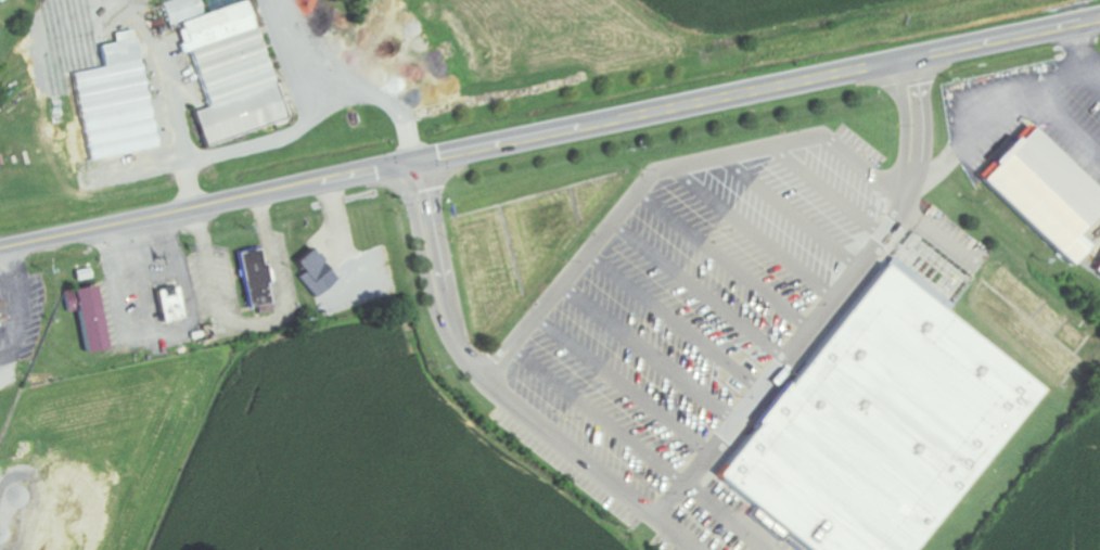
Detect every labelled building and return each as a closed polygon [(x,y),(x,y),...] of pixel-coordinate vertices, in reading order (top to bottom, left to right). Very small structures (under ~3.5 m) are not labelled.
[(205,145),(289,120),(260,28),(261,28),(253,1),(176,24),(185,53),(192,51),(210,108),(195,112),(205,145)] [(82,116),(149,106),(138,40),(93,47),(96,70),(75,73),(82,116)] [(1071,266),(1089,247),(1076,234),(1099,209),(1099,195),(1030,128),(1017,142),(1013,138),(989,164),(993,167),(980,181),(1071,266)] [(913,225),(714,474),(810,549),(915,549),(1044,388),(946,310),(975,273),(956,258),(913,225)] [(296,263),(305,273),(299,278),(318,298),(340,278),(312,248),(296,263)] [(248,309),(271,305),(261,249),(238,253),(248,309)] [(157,291),(178,286),(184,319),(164,323),(157,291)] [(78,311),(83,354),(104,351),(97,287),(65,291),(67,312),(78,311)]
